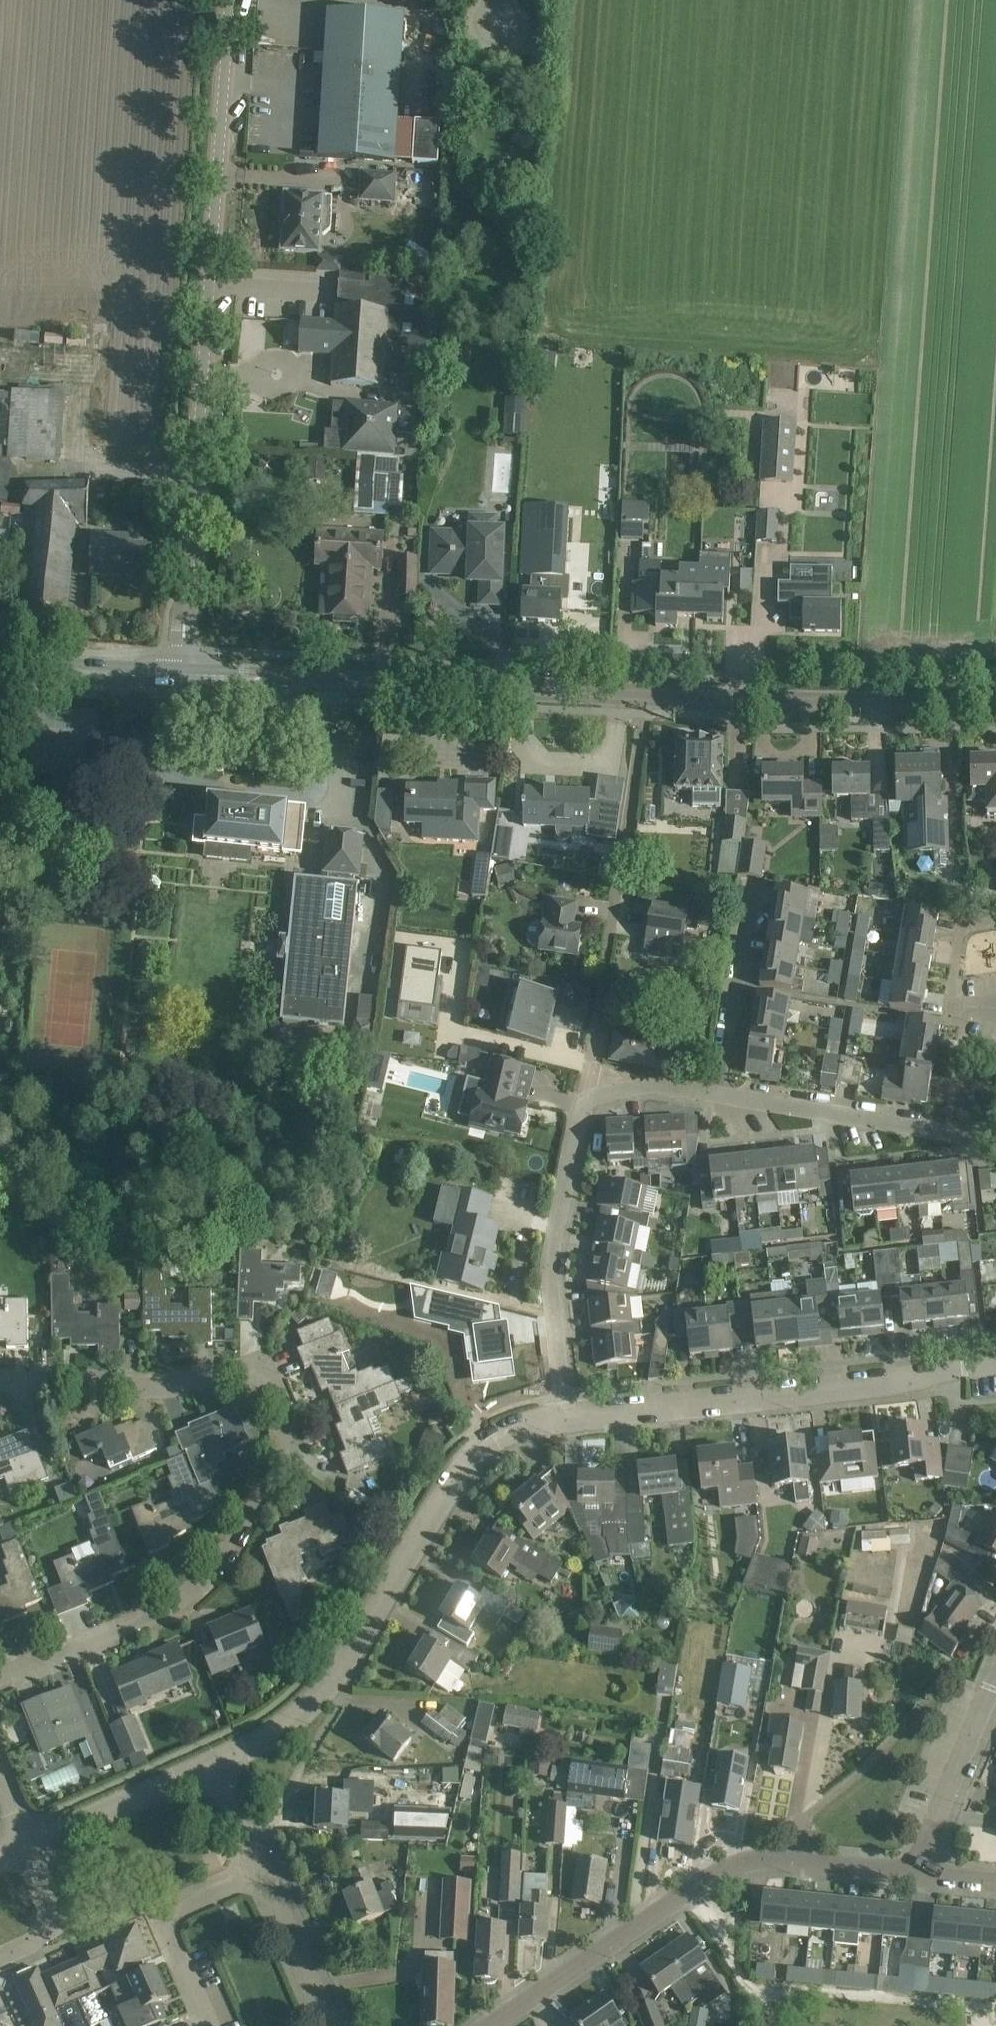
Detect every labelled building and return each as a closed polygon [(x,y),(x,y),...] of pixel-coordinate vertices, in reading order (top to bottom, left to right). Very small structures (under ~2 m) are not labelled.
[(327,13),(318,159),(392,164),(401,18),(327,13)] [(413,163),(439,164),(441,123),(415,122),(413,163)] [(519,127),(511,143),(530,152),(537,135),(519,127)] [(392,177),(361,175),(359,200),(391,202),(392,177)] [(320,198),(284,196),(281,251),(317,254),(318,236),(322,237),(329,231),(329,222),(323,215),(319,215),(320,198)] [(343,258),(317,256),(316,271),(342,273),(343,258)] [(303,322),(301,352),(334,355),(331,384),(331,386),(332,386),(332,385),(382,389),(382,390),(383,390),(384,388),(383,388),(384,373),(411,376),(416,369),(421,376),(422,376),(429,280),(370,276),(369,285),(340,283),(340,282),(339,282),(339,284),(336,324),(303,322)] [(537,352),(536,365),(555,367),(557,354),(537,352)] [(799,388),(800,364),(769,362),(768,387),(799,388)] [(49,385),(49,389),(19,387),(19,392),(12,391),(11,394),(0,393),(0,401),(11,401),(8,446),(0,445),(0,502),(8,502),(12,462),(7,462),(7,459),(61,463),(65,395),(70,395),(70,386),(49,385)] [(525,400),(505,398),(503,435),(522,436),(525,400)] [(334,403),(331,452),(342,453),(351,453),(351,455),(357,456),(399,459),(399,457),(395,456),(397,433),(414,435),(415,409),(399,408),(399,405),(345,402),(345,404),(334,403)] [(793,422),(762,420),(758,479),(790,481),(793,422)] [(398,477),(399,459),(357,456),(354,514),(387,516),(387,508),(402,509),(403,477),(398,477)] [(308,458),(307,476),(326,477),(327,459),(308,458)] [(85,525),(88,484),(24,486),(22,507),(25,508),(14,626),(64,630),(73,524),(85,525)] [(621,539),(643,540),(643,527),(649,527),(650,504),(622,503),(621,539)] [(524,506),(520,577),(531,578),(530,594),(524,594),(524,601),(523,621),(559,623),(560,603),(560,596),(568,597),(569,578),(564,577),(568,508),(564,508),(524,506)] [(779,513),(756,512),(755,542),(777,543),(779,513)] [(497,515),(468,514),(468,531),(430,530),(429,576),(466,577),(466,585),(479,586),(478,607),(502,608),(503,587),(504,587),(506,528),(497,528),(497,515)] [(382,537),(320,532),(318,565),(331,566),(328,615),(323,614),(323,615),(368,618),(371,564),(380,564),(382,537)] [(129,537),(94,535),(91,574),(119,576),(120,575),(141,576),(141,577),(144,577),(145,548),(129,547),(129,537)] [(633,597),(632,614),(649,614),(649,612),(656,612),(656,627),(678,627),(678,617),(696,617),(696,611),(695,611),(696,592),(700,592),(700,568),(700,554),(700,568),(679,567),(679,577),(662,577),(661,583),(634,583),(633,584),(636,584),(636,597),(633,597)] [(696,592),(695,611),(696,611),(696,617),(708,618),(708,621),(723,622),(724,595),(730,595),(731,555),(700,554),(700,568),(700,592),(696,592)] [(415,557),(398,557),(397,598),(413,598),(415,557)] [(778,583),(778,605),(790,605),(790,622),(805,622),(805,632),(839,632),(839,605),(832,605),(832,584),(778,583)] [(707,740),(693,739),(692,740),(677,740),(676,758),(675,770),(676,770),(675,790),(693,791),(692,807),(715,807),(715,808),(720,808),(721,791),(722,772),(723,772),(723,761),(723,741),(707,741),(707,740)] [(972,759),(972,786),(967,786),(967,803),(986,803),(986,814),(988,814),(988,818),(995,818),(995,759),(972,759)] [(941,801),(940,760),(938,760),(897,761),(896,761),(897,804),(904,804),(905,853),(948,852),(946,801),(941,801)] [(802,783),(802,769),(764,770),(764,803),(794,803),(794,817),(820,817),(820,783),(802,783)] [(869,769),(834,769),(834,797),(851,797),(851,820),(867,820),(867,796),(869,796),(869,769)] [(407,808),(407,824),(437,826),(437,839),(478,841),(479,806),(479,804),(464,803),(462,803),(455,803),(456,786),(440,785),(439,790),(408,788),(407,808)] [(525,789),(524,825),(555,826),(555,833),(556,837),(559,840),(563,841),(567,840),(570,837),(571,833),(572,827),(587,828),(586,838),(616,842),(621,806),(589,801),(589,792),(554,790),(553,792),(529,791),(529,789),(525,789)] [(379,790),(375,825),(378,829),(392,831),(396,791),(379,790)] [(246,802),(210,798),(207,821),(196,820),(194,843),(205,844),(204,859),(250,864),(252,849),(301,854),(305,809),(246,803),(246,802)] [(745,820),(726,817),(723,841),(741,844),(745,820)] [(889,852),(888,826),(873,827),(873,852),(889,852)] [(496,827),(491,859),(509,862),(514,830),(496,827)] [(836,848),(835,827),(817,828),(818,849),(836,848)] [(357,885),(353,885),(354,877),(361,878),(364,838),(326,834),(322,875),(328,876),(328,881),(294,878),(281,1020),(344,1026),(357,885)] [(738,876),(761,880),(766,848),(744,844),(738,876)] [(490,855),(476,853),(470,895),(485,897),(490,855)] [(601,863),(598,877),(612,880),(614,866),(601,863)] [(511,864),(495,868),(497,879),(513,874),(511,864)] [(893,887),(870,884),(868,896),(891,900),(893,887)] [(772,913),(804,918),(808,894),(776,888),(772,913)] [(651,904),(645,940),(650,941),(647,956),(669,960),(671,945),(682,947),(686,929),(697,931),(698,922),(704,923),(708,902),(682,897),(680,910),(651,904)] [(529,928),(527,939),(528,943),(533,947),(539,948),(539,950),(576,956),(581,927),(572,926),(575,904),(551,900),(548,922),(543,921),(543,923),(537,922),(531,925),(529,928)] [(901,934),(934,940),(938,915),(905,909),(901,934)] [(767,937),(800,943),(804,918),(772,913),(767,937)] [(837,924),(848,926),(849,917),(851,917),(851,915),(849,914),(839,913),(837,924)] [(857,927),(868,929),(870,918),(858,916),(858,918),(857,927)] [(846,937),(848,926),(837,924),(835,935),(846,937)] [(857,927),(853,951),(864,953),(868,929),(857,927)] [(930,964),(934,940),(901,934),(897,958),(930,964)] [(795,967),(800,943),(767,937),(763,961),(795,967)] [(406,948),(397,1005),(432,1011),(441,954),(406,948)] [(853,951),(849,976),(860,977),(864,953),(853,951)] [(926,988),(930,964),(897,958),(893,983),(926,988)] [(793,981),(795,967),(763,961),(759,986),(802,993),(803,982),(793,981)] [(830,961),(828,973),(840,975),(842,963),(830,961)] [(839,985),(840,975),(828,973),(827,984),(839,985)] [(856,1002),(860,977),(849,976),(845,1000),(856,1002)] [(922,1013),(926,988),(893,983),(889,1008),(922,1013)] [(542,1044),(554,993),(520,985),(508,1036),(542,1044)] [(754,1020),(786,1026),(790,999),(759,994),(754,1020)] [(849,1036),(860,1038),(865,1011),(853,1009),(849,1036)] [(908,1018),(904,1045),(936,1050),(940,1023),(908,1018)] [(6,1022),(5,1031),(9,1034),(13,1034),(16,1031),(16,1022),(13,1019),(9,1019),(6,1022)] [(831,1019),(829,1033),(840,1035),(839,1043),(842,1021),(831,1019)] [(356,1020),(339,1085),(357,1090),(374,1025),(356,1020)] [(786,1026),(754,1020),(750,1047),(775,1051),(776,1047),(782,1048),(786,1026)] [(665,1042),(616,1033),(612,1059),(661,1068),(665,1042)] [(840,1035),(829,1033),(827,1042),(839,1044),(839,1043),(840,1035)] [(481,1051),(488,1052),(491,1039),(470,1035),(468,1048),(481,1051)] [(860,1038),(849,1036),(847,1045),(847,1044),(847,1045),(859,1047),(860,1038)] [(900,1071),(931,1076),(936,1050),(904,1045),(900,1071)] [(462,1047),(460,1066),(480,1058),(481,1051),(468,1048),(462,1047)] [(772,1067),(775,1051),(750,1047),(745,1074),(761,1076),(760,1080),(779,1083),(782,1069),(772,1067)] [(827,1055),(821,1088),(822,1088),(838,1080),(841,1057),(827,1055)] [(838,1080),(837,1083),(859,1086),(863,1061),(841,1057),(838,1080)] [(473,1120),(472,1125),(520,1136),(527,1105),(512,1101),(520,1066),(493,1060),(488,1083),(468,1079),(459,1116),(473,1120)] [(927,1103),(931,1076),(900,1071),(886,1069),(881,1099),(911,1104),(912,1101),(927,1103)] [(685,1117),(645,1120),(646,1140),(648,1160),(674,1158),(674,1167),(688,1166),(685,1117)] [(646,1140),(634,1141),(633,1120),(606,1122),(608,1162),(634,1161),(634,1169),(648,1168),(648,1160),(646,1140)] [(815,1151),(793,1153),(797,1193),(818,1191),(818,1197),(832,1195),(829,1170),(817,1171),(815,1151)] [(777,1195),(797,1193),(793,1153),(773,1155),(777,1195)] [(773,1155),(751,1158),(756,1198),(757,1204),(778,1201),(777,1195),(773,1155)] [(751,1158),(731,1160),(733,1178),(735,1200),(756,1198),(751,1158)] [(712,1183),(700,1185),(702,1209),(715,1208),(714,1203),(735,1200),(733,1178),(731,1160),(711,1162),(710,1159),(709,1159),(712,1183)] [(947,1166),(936,1167),(940,1205),(951,1204),(952,1213),(976,1210),(970,1159),(946,1162),(947,1166)] [(928,1206),(940,1205),(936,1167),(925,1168),(925,1165),(914,1166),(919,1207),(920,1219),(929,1218),(928,1206)] [(919,1207),(914,1166),(903,1167),(904,1171),(893,1172),(897,1210),(919,1207)] [(871,1171),(875,1212),(897,1210),(893,1172),(882,1173),(882,1169),(871,1171)] [(989,1170),(978,1171),(981,1192),(992,1191),(989,1170)] [(875,1212),(871,1171),(837,1174),(841,1216),(875,1212)] [(648,1177),(640,1177),(641,1187),(645,1188),(649,1189),(648,1177)] [(621,1211),(619,1222),(628,1225),(638,1226),(638,1227),(646,1229),(649,1215),(641,1213),(645,1188),(641,1187),(606,1181),(601,1207),(621,1211)] [(485,1197),(460,1191),(453,1220),(458,1221),(449,1258),(454,1259),(448,1283),(482,1291),(498,1227),(479,1223),(485,1197)] [(614,1248),(611,1260),(611,1261),(631,1264),(630,1265),(639,1267),(642,1253),(633,1251),(638,1227),(638,1226),(628,1225),(619,1223),(619,1222),(599,1218),(594,1245),(614,1248)] [(648,1219),(646,1229),(650,1229),(655,1230),(657,1220),(648,1219)] [(782,1232),(781,1229),(760,1231),(761,1244),(782,1241),(782,1232)] [(909,1229),(899,1230),(901,1243),(911,1242),(909,1229)] [(901,1243),(899,1230),(890,1231),(892,1244),(901,1243)] [(739,1239),(741,1253),(747,1252),(762,1251),(761,1244),(760,1231),(739,1233),(740,1239),(739,1239)] [(802,1231),(782,1232),(782,1241),(802,1239),(802,1231)] [(851,1231),(843,1232),(844,1242),(848,1241),(852,1238),(851,1231)] [(943,1232),(922,1234),(923,1241),(924,1248),(935,1246),(935,1247),(938,1246),(945,1245),(944,1234),(944,1233),(943,1233),(943,1232)] [(962,1232),(944,1234),(945,1245),(958,1244),(970,1243),(962,1232)] [(724,1255),(734,1254),(741,1253),(739,1239),(722,1240),(724,1255)] [(947,1321),(955,1320),(955,1326),(969,1325),(968,1309),(977,1309),(972,1263),(973,1263),(972,1247),(970,1247),(970,1243),(958,1244),(960,1268),(962,1287),(954,1287),(944,1289),(947,1321)] [(823,1261),(821,1244),(808,1246),(810,1263),(823,1261)] [(189,1298),(190,1306),(170,1306),(170,1298),(166,1298),(166,1283),(162,1283),(161,1268),(157,1268),(157,1246),(142,1247),(143,1268),(144,1333),(163,1332),(163,1331),(170,1330),(170,1339),(190,1339),(190,1345),(212,1345),(211,1297),(211,1292),(189,1292),(189,1298)] [(924,1248),(917,1248),(919,1261),(925,1260),(940,1259),(938,1246),(935,1247),(935,1246),(924,1248)] [(981,1246),(972,1247),(973,1262),(979,1262),(983,1261),(981,1246)] [(789,1261),(788,1249),(767,1251),(768,1261),(788,1259),(789,1261)] [(263,1251),(241,1250),(237,1321),(253,1322),(254,1299),(260,1299),(260,1304),(276,1305),(277,1291),(284,1292),(284,1284),(300,1285),(302,1267),(262,1265),(263,1251)] [(886,1252),(889,1277),(902,1275),(899,1250),(886,1252)] [(889,1277),(886,1252),(873,1253),(876,1278),(889,1277)] [(642,1253),(639,1267),(654,1269),(656,1258),(649,1257),(650,1254),(645,1253),(642,1253)] [(735,1264),(734,1254),(724,1255),(724,1256),(711,1257),(712,1266),(735,1264)] [(629,1298),(638,1297),(637,1291),(626,1289),(630,1265),(631,1264),(611,1261),(611,1260),(591,1256),(586,1282),(606,1286),(604,1300),(604,1301),(629,1298)] [(670,1258),(668,1270),(678,1271),(680,1259),(670,1258)] [(841,1339),(863,1337),(859,1299),(840,1301),(836,1269),(824,1271),(825,1281),(829,1320),(839,1319),(841,1339)] [(323,1272),(319,1286),(333,1289),(337,1276),(323,1272)] [(902,1275),(889,1277),(891,1299),(900,1298),(901,1306),(903,1326),(912,1325),(912,1331),(926,1330),(926,1324),(922,1291),(920,1277),(909,1278),(902,1275)] [(70,1291),(70,1276),(52,1276),(52,1321),(52,1341),(71,1341),(71,1339),(78,1339),(78,1347),(98,1347),(99,1354),(120,1354),(120,1334),(120,1306),(98,1306),(98,1314),(79,1315),(79,1306),(75,1306),(74,1291),(70,1291)] [(791,1280),(770,1282),(771,1293),(777,1346),(798,1344),(794,1303),(791,1280)] [(807,1301),(794,1303),(798,1344),(799,1350),(812,1348),(814,1346),(819,1345),(819,1346),(820,1345),(818,1321),(829,1320),(825,1281),(821,1281),(821,1284),(806,1286),(807,1301)] [(877,1285),(858,1287),(859,1299),(863,1337),(885,1334),(881,1296),(878,1297),(877,1285)] [(495,1308),(415,1288),(415,1290),(426,1292),(420,1317),(418,1316),(419,1318),(455,1326),(454,1330),(479,1337),(481,1357),(474,1358),(476,1381),(500,1378),(497,1361),(508,1359),(505,1337),(503,1337),(502,1331),(506,1330),(506,1328),(498,1330),(495,1308)] [(947,1321),(944,1289),(922,1291),(926,1324),(933,1323),(934,1329),(948,1327),(947,1321)] [(372,1290),(354,1301),(365,1318),(384,1307),(372,1290)] [(141,1293),(125,1293),(125,1311),(141,1311),(141,1293)] [(751,1304),(739,1305),(742,1329),(754,1328),(756,1349),(777,1346),(771,1293),(750,1295),(751,1304)] [(604,1300),(589,1302),(591,1328),(612,1326),(613,1338),(633,1336),(633,1337),(642,1336),(640,1321),(642,1321),(640,1309),(630,1310),(629,1298),(604,1301),(604,1300)] [(7,1342),(7,1349),(28,1348),(27,1301),(6,1301),(6,1309),(0,1309),(0,1342),(7,1342)] [(727,1312),(707,1314),(711,1354),(733,1351),(730,1331),(742,1329),(739,1305),(726,1306),(727,1312)] [(711,1354),(707,1314),(685,1316),(685,1311),(673,1312),(676,1337),(688,1336),(690,1356),(711,1354)] [(328,1391),(335,1409),(406,1380),(406,1379),(395,1384),(388,1368),(374,1374),(372,1370),(359,1376),(357,1372),(350,1374),(343,1357),(350,1354),(342,1333),(336,1336),(329,1320),(297,1333),(303,1348),(297,1350),(305,1370),(311,1368),(319,1387),(327,1384),(330,1390),(328,1391)] [(655,1329),(654,1334),(651,1357),(665,1359),(669,1331),(655,1329)] [(613,1338),(593,1340),(595,1366),(636,1362),(633,1337),(633,1336),(613,1338)] [(421,1355),(419,1366),(428,1368),(430,1357),(421,1355)] [(406,1380),(335,1409),(342,1425),(343,1424),(346,1430),(338,1433),(346,1452),(339,1455),(347,1475),(392,1457),(384,1438),(377,1441),(369,1422),(376,1420),(375,1415),(388,1410),(387,1407),(401,1401),(399,1396),(411,1391),(406,1380)] [(250,1444),(235,1407),(188,1426),(199,1452),(188,1457),(186,1451),(185,1452),(200,1488),(212,1483),(210,1476),(219,1472),(217,1465),(226,1461),(224,1455),(250,1444)] [(153,1440),(145,1421),(133,1425),(132,1422),(121,1426),(122,1429),(115,1432),(112,1426),(77,1441),(86,1461),(103,1454),(109,1468),(156,1449),(152,1440),(153,1440)] [(942,1479),(938,1443),(924,1445),(922,1428),(914,1429),(913,1424),(893,1426),(893,1432),(891,1432),(895,1469),(913,1467),(915,1482),(942,1479)] [(1,1471),(11,1495),(49,1481),(39,1456),(34,1458),(32,1451),(35,1450),(27,1431),(0,1442),(0,1472),(1,1471)] [(432,1432),(425,1448),(439,1454),(446,1438),(432,1432)] [(862,1448),(860,1436),(829,1439),(831,1457),(817,1459),(815,1441),(816,1441),(816,1440),(815,1440),(820,1485),(878,1478),(875,1446),(862,1448)] [(788,1439),(785,1437),(779,1438),(776,1441),(776,1445),(770,1445),(775,1487),(793,1485),(796,1504),(810,1502),(803,1442),(789,1443),(788,1439)] [(179,1446),(167,1451),(171,1462),(183,1457),(179,1446)] [(948,1447),(944,1472),(945,1473),(966,1476),(970,1476),(974,1451),(948,1447)] [(737,1476),(734,1449),(698,1453),(703,1491),(718,1490),(720,1509),(756,1505),(752,1467),(751,1467),(752,1475),(737,1476)] [(190,1523),(208,1516),(184,1457),(183,1457),(171,1462),(167,1463),(173,1478),(169,1479),(175,1493),(171,1495),(174,1502),(156,1509),(153,1502),(132,1510),(150,1554),(170,1546),(167,1540),(186,1532),(183,1524),(189,1521),(190,1523)] [(678,1495),(675,1463),(639,1467),(643,1498),(662,1496),(664,1512),(665,1512),(670,1547),(693,1544),(694,1538),(689,1494),(678,1495)] [(580,1495),(580,1505),(581,1505),(586,1521),(601,1521),(600,1528),(603,1528),(603,1540),(606,1540),(610,1555),(610,1557),(631,1557),(629,1547),(627,1498),(613,1497),(613,1475),(580,1475),(580,1495)] [(550,1497),(537,1481),(511,1503),(520,1514),(515,1518),(533,1540),(570,1506),(562,1487),(550,1497)] [(71,1484),(55,1489),(60,1505),(76,1499),(71,1484)] [(129,1570),(98,1492),(84,1497),(91,1515),(88,1516),(94,1531),(91,1532),(97,1547),(92,1549),(95,1556),(77,1564),(74,1556),(54,1564),(71,1608),(92,1600),(89,1594),(108,1586),(105,1578),(111,1576),(112,1577),(129,1570)] [(638,1497),(627,1498),(629,1547),(644,1545),(643,1505),(638,1505),(638,1497)] [(936,1503),(928,1513),(934,1518),(942,1509),(936,1503)] [(331,1521),(324,1505),(304,1513),(307,1519),(287,1527),(291,1535),(284,1537),(284,1536),(266,1543),(268,1546),(262,1549),(292,1623),(311,1615),(304,1597),(308,1596),(303,1581),(306,1580),(300,1566),(304,1564),(299,1553),(317,1546),(322,1557),(342,1549),(341,1546),(358,1539),(353,1527),(348,1529),(343,1516),(331,1521)] [(957,1529),(962,1509),(951,1510),(950,1518),(946,1535),(945,1538),(944,1543),(967,1554),(975,1538),(957,1529)] [(831,1512),(830,1524),(848,1526),(849,1514),(831,1512)] [(995,1512),(978,1546),(989,1551),(995,1555),(995,1512)] [(758,1527),(757,1517),(735,1520),(737,1541),(735,1556),(748,1560),(758,1527)] [(887,1541),(886,1531),(862,1532),(862,1542),(887,1541)] [(490,1535),(474,1563),(491,1573),(501,1579),(512,1560),(551,1584),(563,1565),(518,1538),(512,1548),(508,1546),(509,1544),(504,1542),(503,1543),(490,1535)] [(5,1630),(2,1624),(21,1616),(18,1608),(24,1606),(25,1607),(42,1600),(18,1540),(0,1547),(6,1561),(3,1562),(9,1577),(6,1578),(9,1586),(0,1590),(0,1632),(5,1630)] [(644,1545),(629,1547),(631,1557),(632,1562),(651,1559),(649,1545),(644,1545)] [(131,1547),(122,1550),(122,1552),(125,1559),(135,1555),(131,1547)] [(754,1557),(743,1588),(786,1598),(792,1565),(754,1557)] [(970,1583),(939,1559),(934,1572),(951,1585),(941,1599),(944,1601),(920,1633),(952,1657),(964,1640),(958,1636),(982,1604),(964,1591),(970,1583)] [(441,1624),(438,1629),(467,1647),(474,1634),(471,1632),(469,1631),(483,1609),(502,1621),(504,1617),(518,1625),(524,1614),(511,1606),(511,1605),(501,1599),(484,1589),(478,1599),(459,1587),(441,1616),(444,1618),(441,1624)] [(640,1599),(621,1600),(622,1618),(641,1617),(640,1602),(640,1599)] [(887,1610),(848,1604),(844,1629),(883,1635),(887,1610)] [(264,1644),(250,1611),(210,1628),(217,1644),(203,1650),(213,1675),(237,1665),(233,1656),(264,1644)] [(308,1622),(290,1629),(297,1647),(315,1640),(308,1622)] [(621,1631),(591,1627),(587,1652),(618,1656),(621,1631)] [(446,1652),(426,1641),(409,1669),(449,1693),(459,1676),(447,1669),(450,1662),(469,1674),(478,1658),(452,1642),(446,1652)] [(191,1680),(177,1646),(159,1653),(161,1657),(115,1676),(127,1706),(191,1680)] [(798,1648),(795,1666),(806,1667),(802,1690),(808,1691),(824,1694),(831,1654),(798,1648)] [(677,1668),(661,1665),(656,1695),(673,1697),(677,1668)] [(723,1665),(717,1705),(745,1709),(752,1670),(723,1665)] [(860,1669),(846,1669),(845,1684),(836,1684),(834,1719),(859,1721),(861,1685),(859,1685),(860,1669)] [(68,1691),(24,1708),(42,1754),(61,1747),(91,1734),(102,1762),(95,1765),(98,1771),(112,1765),(93,1717),(86,1698),(78,1701),(78,1702),(73,1704),(68,1691)] [(480,1703),(476,1720),(487,1723),(490,1706),(480,1703)] [(465,1720),(447,1706),(438,1717),(432,1712),(422,1724),(446,1743),(447,1742),(457,1749),(466,1737),(465,1736),(467,1733),(461,1729),(466,1723),(463,1721),(465,1720)] [(539,1714),(507,1708),(505,1724),(529,1729),(528,1734),(533,1735),(533,1730),(536,1730),(539,1714)] [(149,1751),(135,1716),(109,1726),(124,1761),(149,1751)] [(399,1731),(381,1716),(380,1717),(381,1717),(365,1738),(364,1737),(364,1738),(395,1763),(411,1742),(398,1732),(399,1731)] [(791,1721),(772,1718),(768,1739),(775,1740),(770,1769),(795,1773),(803,1728),(790,1726),(791,1721)] [(692,1735),(671,1730),(668,1747),(667,1747),(661,1776),(674,1779),(675,1774),(689,1777),(693,1758),(691,1758),(692,1752),(689,1751),(692,1735)] [(628,1743),(625,1769),(646,1771),(649,1745),(628,1743)] [(769,1748),(759,1746),(757,1753),(768,1755),(769,1748)] [(469,1747),(464,1770),(481,1774),(482,1750),(469,1747)] [(708,1755),(703,1791),(715,1794),(712,1807),(738,1812),(747,1761),(721,1757),(721,1758),(708,1755)] [(113,1765),(112,1765),(115,1774),(126,1770),(122,1761),(113,1765)] [(530,1761),(529,1771),(550,1772),(551,1762),(530,1761)] [(556,1768),(554,1783),(558,1783),(557,1789),(566,1790),(567,1784),(569,1769),(570,1763),(560,1762),(560,1768),(556,1768)] [(573,1762),(570,1793),(644,1803),(648,1773),(573,1762)] [(465,1777),(460,1799),(471,1801),(476,1779),(465,1777)] [(367,1786),(347,1785),(346,1798),(319,1796),(319,1797),(318,1827),(317,1827),(317,1828),(346,1830),(347,1811),(371,1813),(371,1803),(381,1803),(382,1786),(372,1786),(367,1786)] [(666,1802),(661,1842),(690,1846),(699,1791),(668,1786),(666,1802)] [(554,1795),(553,1805),(566,1805),(567,1796),(554,1795)] [(553,1805),(547,1804),(545,1845),(565,1846),(567,1805),(566,1805),(553,1805)] [(362,1824),(361,1841),(388,1842),(389,1824),(362,1824)] [(520,1854),(502,1853),(499,1903),(519,1904),(521,1874),(519,1874),(519,1873),(520,1856),(520,1854)] [(520,1856),(519,1873),(526,1873),(527,1856),(520,1856)] [(466,1858),(465,1872),(475,1872),(475,1859),(466,1858)] [(600,1906),(607,1863),(579,1859),(572,1901),(600,1906)] [(370,1886),(365,1871),(354,1875),(359,1890),(346,1895),(357,1925),(382,1916),(382,1915),(397,1910),(391,1894),(395,1893),(391,1882),(380,1886),(383,1893),(375,1896),(371,1886),(370,1886)] [(522,1924),(521,1939),(546,1941),(547,1921),(548,1910),(545,1910),(546,1895),(532,1894),(533,1876),(524,1875),(523,1909),(522,1924)] [(472,1882),(444,1880),(440,1941),(468,1943),(472,1882)] [(761,1925),(786,1928),(789,1898),(764,1895),(761,1925)] [(811,1930),(814,1900),(789,1898),(786,1928),(811,1930)] [(814,1900),(811,1930),(834,1933),(835,1933),(838,1903),(814,1900)] [(859,1935),(862,1905),(838,1903),(835,1933),(834,1945),(858,1947),(859,1935)] [(884,1938),(887,1908),(862,1905),(859,1935),(884,1938)] [(887,1908),(884,1938),(908,1940),(911,1910),(887,1908)] [(932,1941),(957,1944),(960,1915),(935,1913),(932,1941)] [(960,1915),(957,1944),(981,1947),(984,1918),(960,1915)] [(981,1947),(995,1948),(995,1919),(984,1918),(981,1947)] [(499,1922),(486,1921),(486,1925),(479,1925),(476,1979),(502,1981),(505,1926),(498,1926),(499,1922)] [(110,1955),(89,1964),(94,1975),(114,1966),(118,1975),(133,1968),(151,1961),(137,1927),(105,1942),(110,1955)] [(399,1931),(391,1930),(390,1945),(397,1946),(399,1931)] [(687,1936),(665,1952),(698,1999),(705,2009),(727,1993),(706,1964),(706,1963),(687,1936)] [(38,1969),(37,1969),(56,2011),(95,1994),(101,1991),(94,1975),(89,1964),(110,1955),(105,1942),(104,1940),(90,1946),(93,1954),(86,1957),(41,1977),(38,1969)] [(698,1999),(665,1952),(642,1968),(661,1995),(671,1987),(686,2007),(698,1999)] [(417,1986),(421,1990),(424,1990),(423,2025),(447,2025),(452,2025),(454,1966),(425,1965),(424,1975),(422,1975),(419,1977),(417,1980),(417,1986)] [(776,1968),(757,1966),(756,1978),(774,1980),(776,1968)] [(113,2025),(157,2025),(161,2024),(167,2022),(160,2005),(169,2001),(155,1968),(113,1987),(120,2004),(102,2012),(95,1994),(56,2011),(63,2025),(97,2025),(110,2020),(113,2025)] [(885,1979),(884,1992),(911,1994),(912,1991),(914,1969),(900,1968),(899,1981),(885,1979)] [(56,2011),(37,1969),(14,1979),(35,2025),(62,2025),(56,2011)] [(805,1984),(806,1971),(788,1969),(787,1982),(805,1984)] [(914,1969),(912,1991),(915,1992),(942,1994),(944,1980),(929,1979),(930,1970),(925,1970),(914,1969)] [(824,1973),(806,1971),(805,1984),(823,1985),(824,1973)] [(854,1989),(855,1976),(837,1974),(835,1987),(854,1989)] [(855,1976),(854,1989),(872,1990),(873,1978),(855,1976)] [(573,2017),(579,2025),(614,2025),(621,2021),(615,2012),(603,1996),(573,2017)] [(654,2004),(638,2010),(644,2025),(662,2025),(654,2004)] [(692,2009),(689,2025),(705,2025),(708,2011),(692,2009)]
